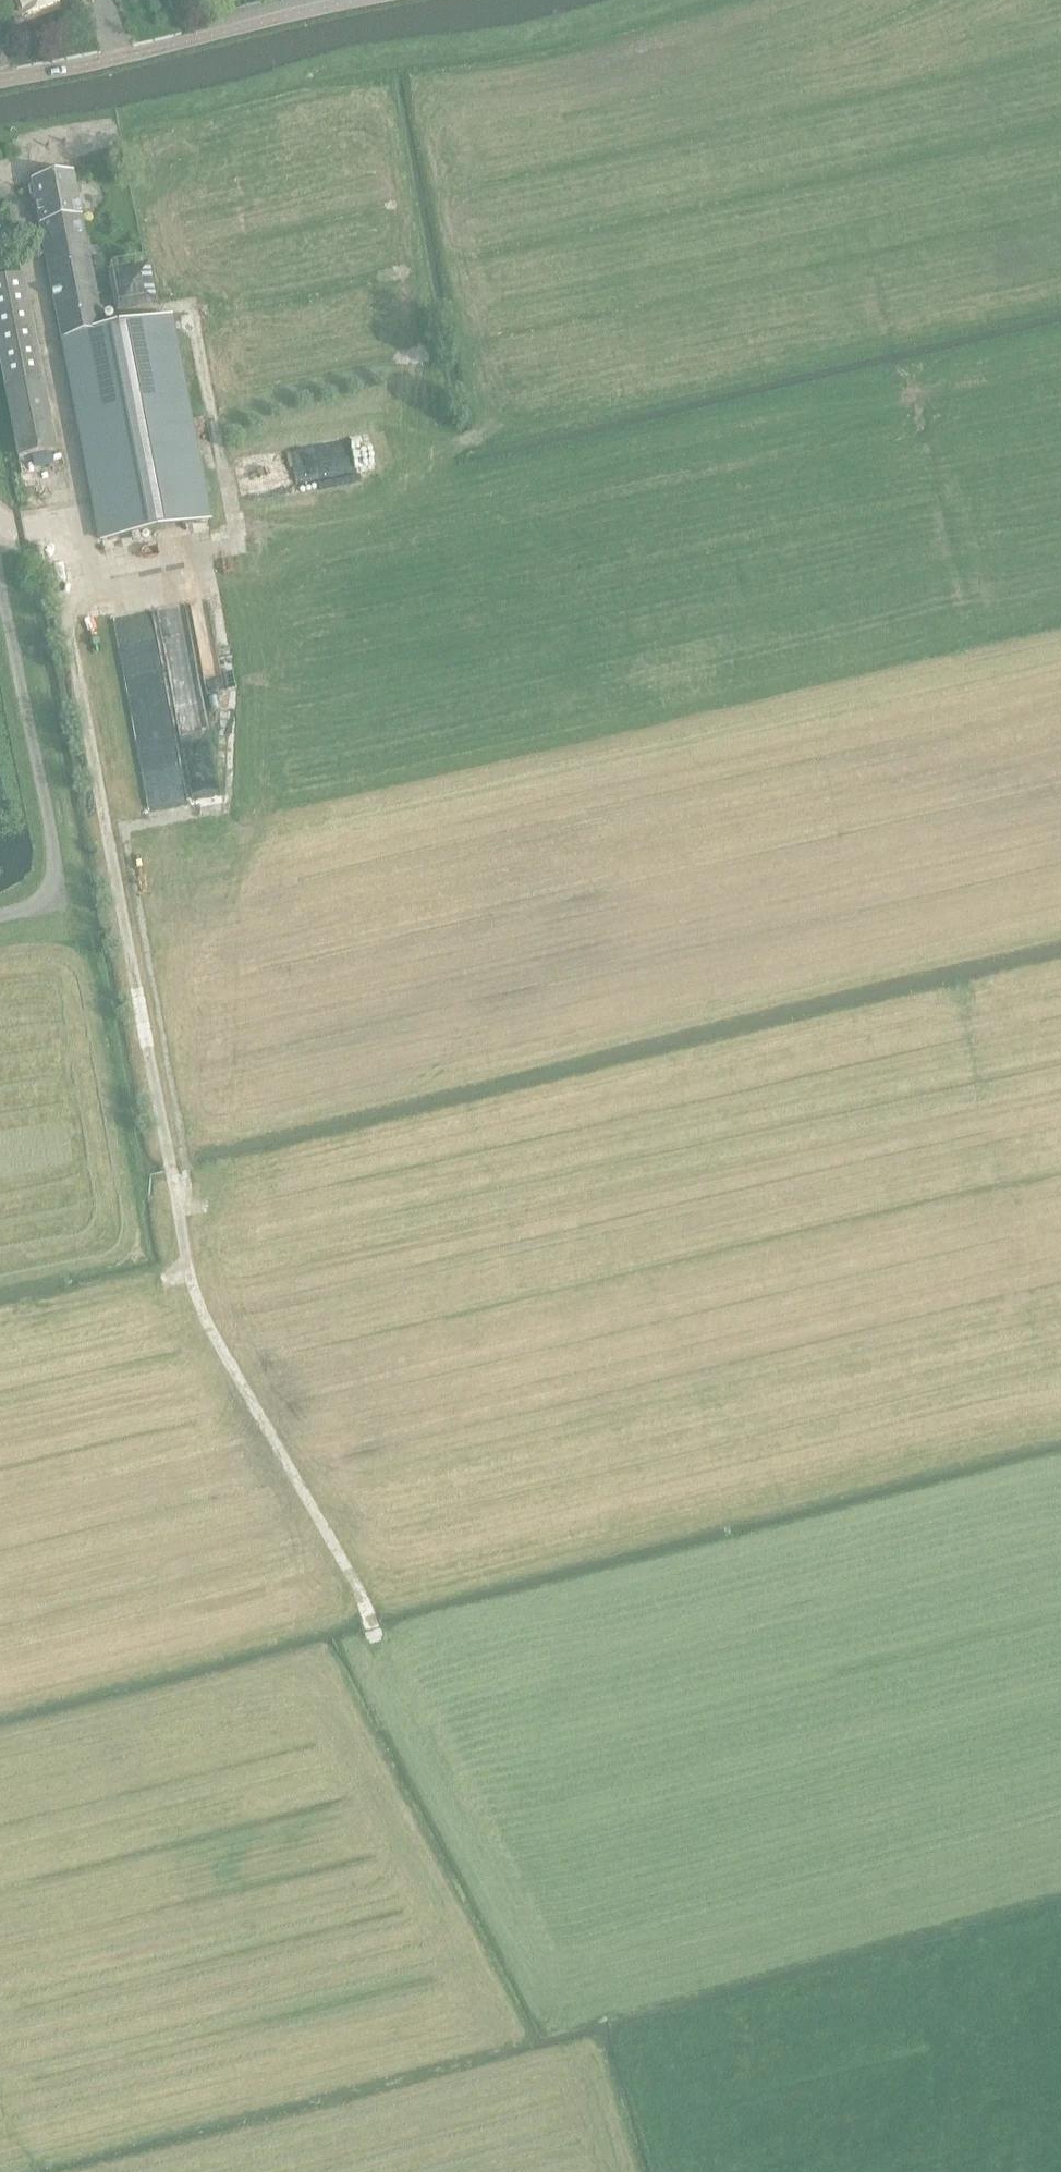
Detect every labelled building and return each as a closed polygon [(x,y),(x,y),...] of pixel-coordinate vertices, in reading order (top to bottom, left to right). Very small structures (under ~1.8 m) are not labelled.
[(28,17),(57,6),(55,0),(21,0),(28,17)] [(31,187),(28,190),(29,198),(34,199),(61,340),(64,339),(103,541),(207,521),(193,448),(169,319),(103,331),(73,176),(30,183),(31,187)] [(149,264),(144,265),(107,272),(115,314),(157,306),(149,264)] [(54,450),(22,279),(0,283),(0,366),(18,457),(54,450)]
